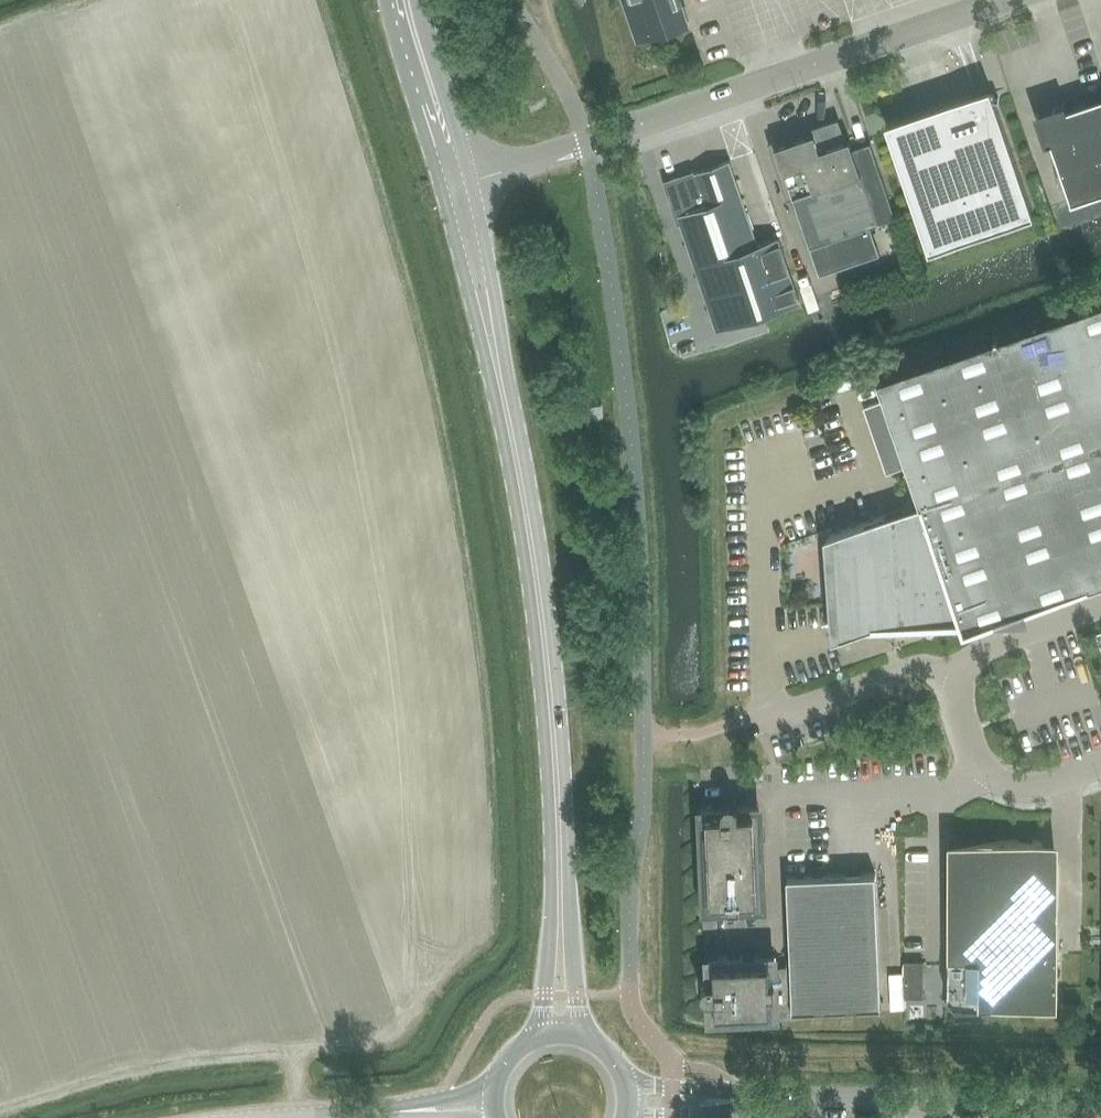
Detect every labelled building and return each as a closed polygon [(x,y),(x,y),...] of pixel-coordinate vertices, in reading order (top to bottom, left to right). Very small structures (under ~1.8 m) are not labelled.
[(638,39),(689,22),(681,0),(625,0),(638,39)] [(930,248),(1033,212),(988,86),(886,122),(930,248)] [(1069,105),(1067,101),(1039,111),(1049,139),(1053,138),(1074,198),(1100,188),(1100,94),(1069,105)] [(842,141),(836,124),(775,144),(820,272),(880,250),(872,225),(897,216),(871,141),(853,147),(850,138),(842,141)] [(758,244),(729,160),(692,173),(691,170),(663,180),(677,220),(680,219),(716,327),(799,299),(778,237),(758,244)] [(878,378),(920,502),(831,532),(838,636),(880,621),(883,631),(898,630),(900,622),(960,618),(964,628),(1100,581),(1100,301),(878,378)] [(588,418),(604,416),(602,403),(587,405),(588,418)] [(739,806),(737,802),(734,799),(731,798),(727,799),(724,802),(723,807),(702,807),(706,905),(764,903),(761,836),(764,836),(764,824),(760,824),(760,805),(739,806)] [(1058,1000),(1059,863),(1037,839),(953,838),(949,842),(948,968),(947,1006),(984,1005),(984,1004),(1054,1004),(1058,1000)] [(791,964),(794,1009),(882,1005),(876,872),(787,876),(791,964)] [(794,1009),(791,964),(775,965),(775,955),(709,958),(710,979),(706,981),(703,983),(702,987),(703,992),(707,994),(711,995),(712,1016),(777,1013),(777,1010),(794,1009)] [(924,960),(904,960),(904,971),(904,996),(924,996),(924,960)]
